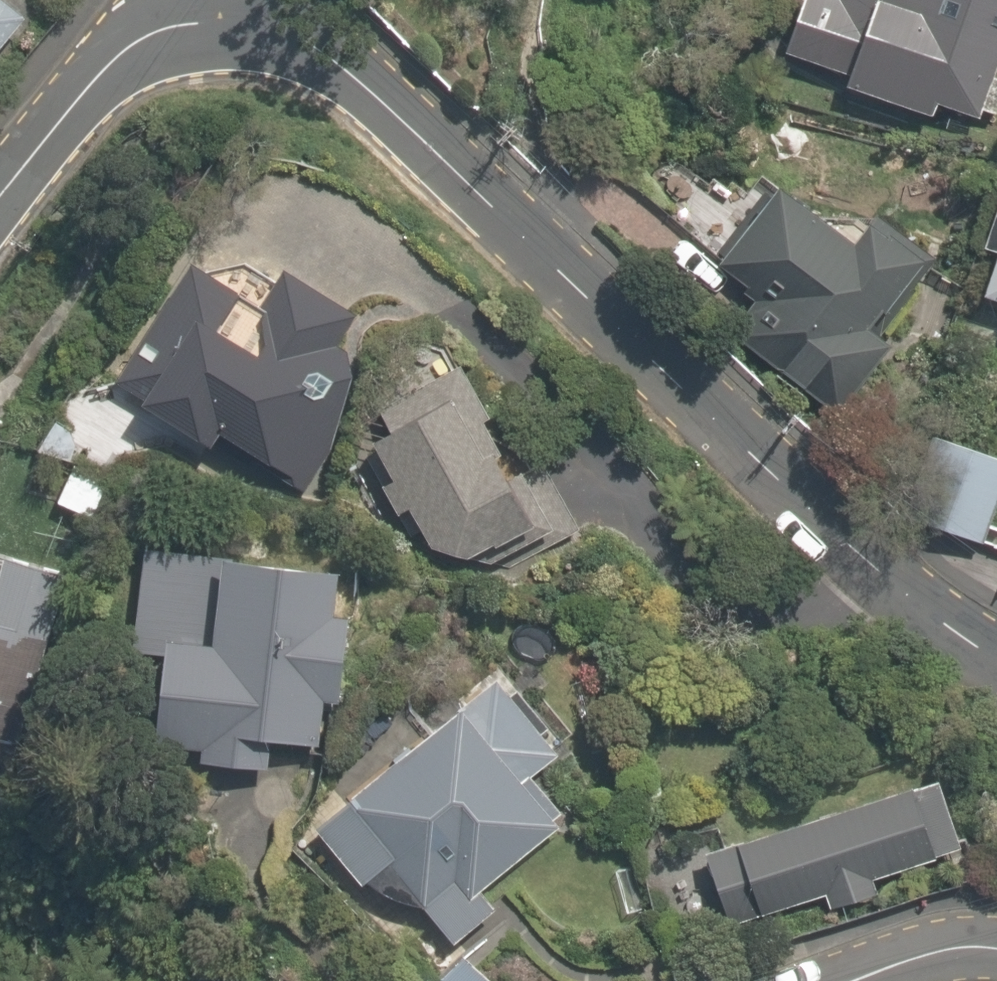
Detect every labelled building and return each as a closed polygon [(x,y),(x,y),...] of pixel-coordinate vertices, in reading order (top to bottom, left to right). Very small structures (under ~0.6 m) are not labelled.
[(29,12),(12,0),(0,0),(0,53),(29,12)] [(996,78),(996,0),(810,0),(790,58),(851,79),(847,89),(938,121),(943,107),(982,121),(996,78)] [(872,336),(924,260),(857,215),(838,243),(764,193),(707,276),(747,303),(729,329),(852,413),(894,351),(872,336)] [(964,295),(996,307),(996,204),(964,295)] [(121,385),(108,379),(50,498),(97,520),(150,413),(159,417),(150,437),(205,462),(214,442),(308,484),(373,358),(338,339),(348,319),(272,279),(261,299),(187,260),(121,385)] [(520,527),(526,539),(547,530),(449,369),(349,429),(381,481),(369,489),(389,523),(406,512),(438,565),(520,527)] [(912,429),(885,516),(980,545),(996,490),(996,454),(912,429)] [(327,627),(332,575),(249,567),(250,552),(135,541),(115,742),(182,749),(181,763),(263,771),(266,744),(339,751),(351,630),(327,627)] [(1,817),(69,590),(0,569),(0,816),(1,817)] [(398,895),(446,948),(513,888),(499,873),(564,815),(523,770),(557,739),(486,660),(305,822),(383,908),(398,895)] [(700,850),(724,926),(825,894),(833,919),(878,905),(872,888),(950,864),(923,779),(700,850)] [(457,957),(433,980),(481,980),(457,957)]
